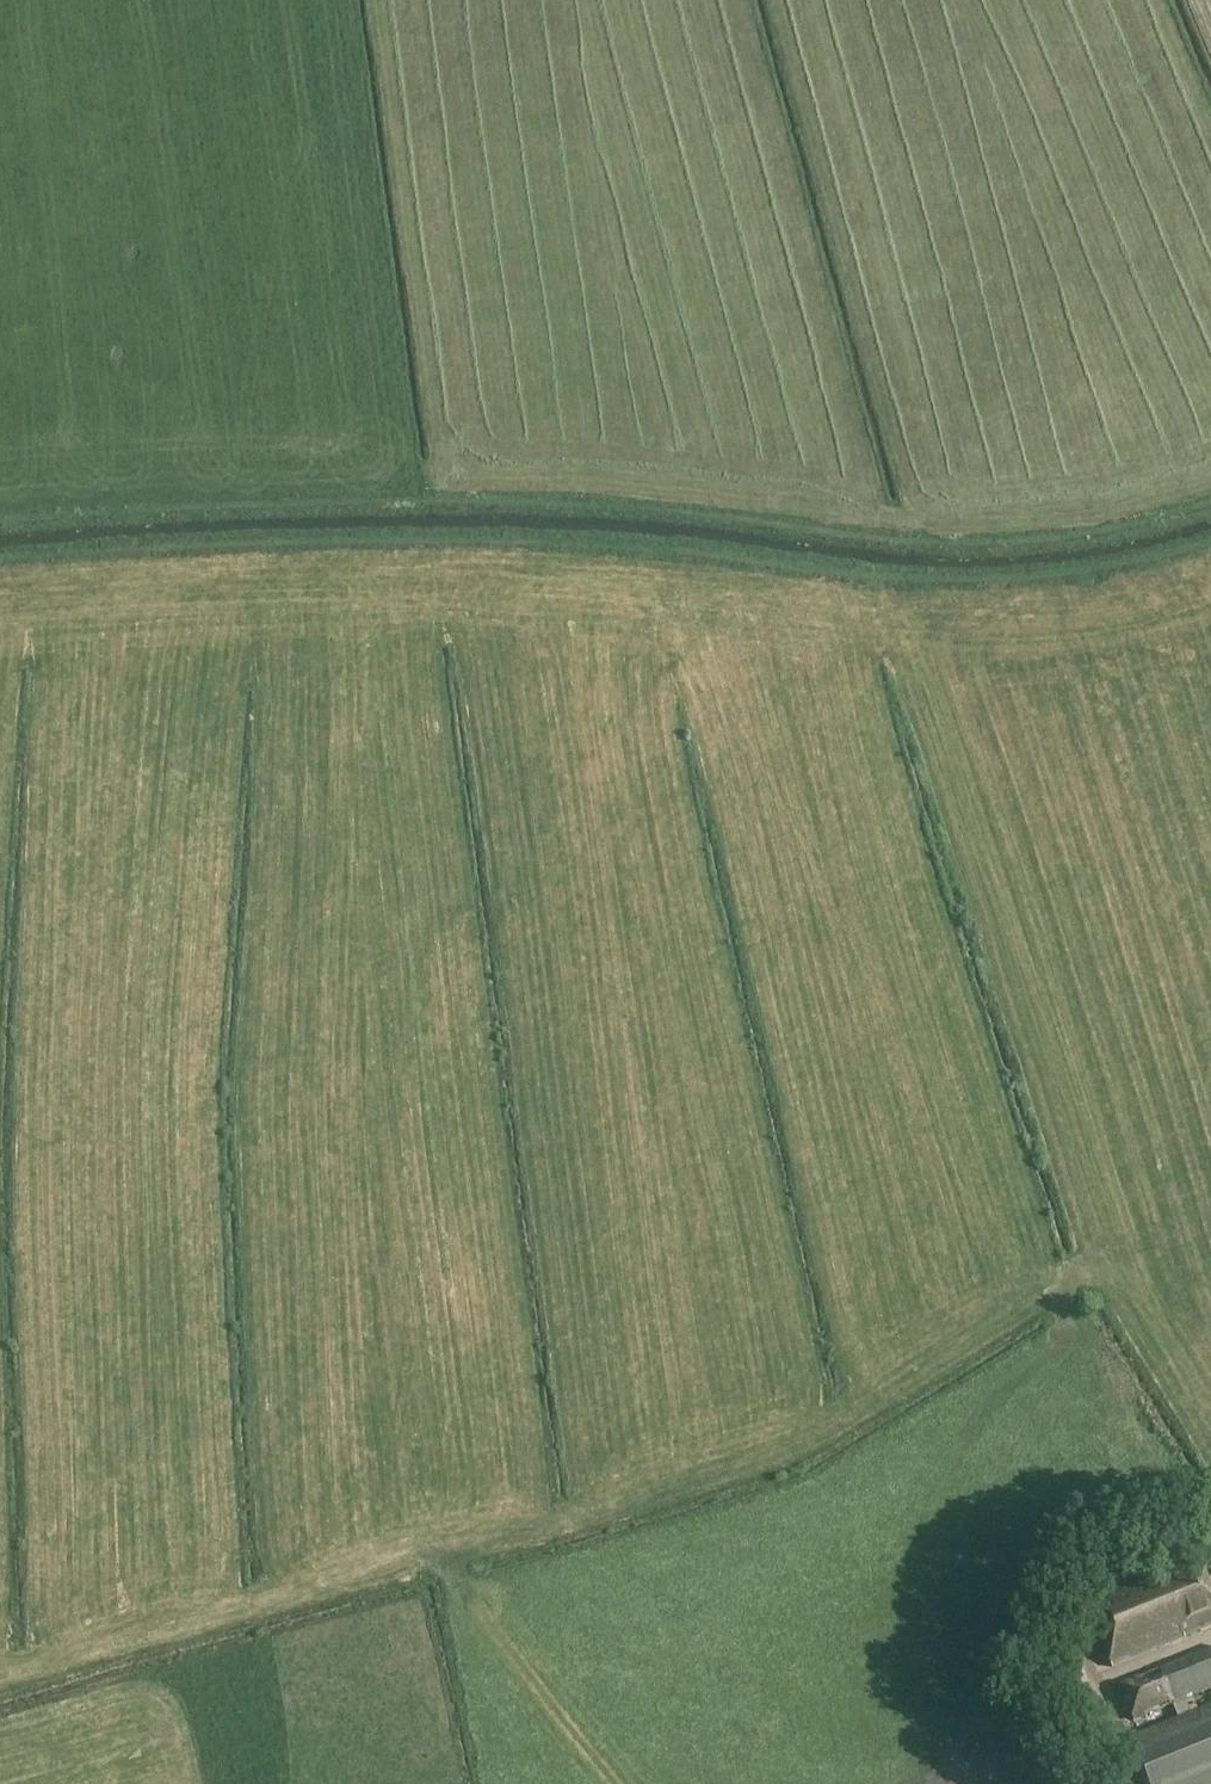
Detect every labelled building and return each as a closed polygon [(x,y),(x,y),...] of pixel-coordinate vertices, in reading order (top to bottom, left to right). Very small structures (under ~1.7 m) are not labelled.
[(1112,1668),(1210,1628),(1210,1596),(1197,1561),(1177,1568),(1177,1566),(1085,1603),(1112,1668)] [(1120,1689),(1132,1723),(1173,1706),(1178,1720),(1130,1740),(1148,1783),(1210,1783),(1210,1707),(1198,1712),(1195,1703),(1210,1697),(1210,1653),(1120,1689)]
